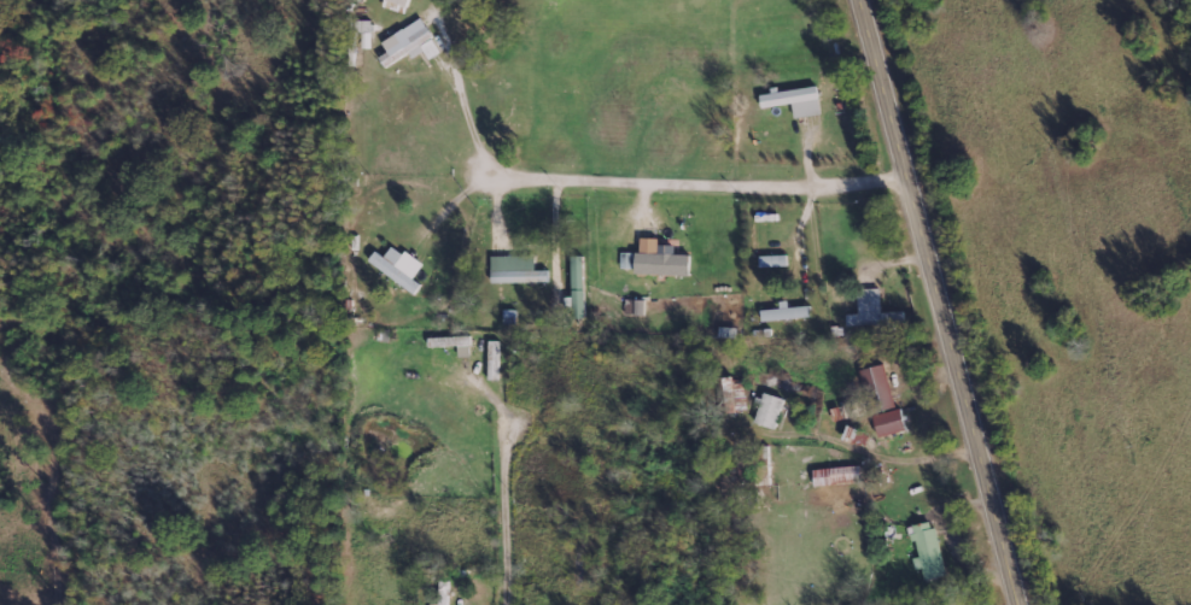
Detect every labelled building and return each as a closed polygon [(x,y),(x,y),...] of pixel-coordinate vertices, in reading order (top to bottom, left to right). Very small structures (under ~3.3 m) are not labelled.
[(406,14),(410,0),(385,0),(383,7),(406,14)] [(385,68),(409,53),(413,59),(424,52),(429,61),(442,53),(421,19),(382,43),(388,53),(379,58),(385,68)] [(793,104),(795,119),(822,115),(818,87),(761,96),(763,109),(793,104)] [(635,275),(690,277),(691,256),(675,255),(675,246),(659,246),(659,239),(641,239),(641,253),(636,253),(635,275)] [(414,280),(425,265),(405,251),(403,255),(392,247),(385,258),(376,252),(369,262),(416,294),(422,285),(414,280)] [(634,269),(635,253),(621,253),(620,269),(634,269)] [(493,284),(549,283),(549,271),(536,271),(536,256),(492,257),(493,284)] [(859,315),(847,315),(848,327),(904,325),(904,312),(881,313),(881,289),(859,290),(859,315)] [(626,316),(644,316),(645,301),(626,301),(626,316)] [(761,311),(761,321),(812,320),(811,305),(780,306),(781,310),(761,311)] [(472,357),(471,337),(429,339),(429,348),(459,347),(459,357),(472,357)] [(785,401),(765,394),(755,424),(776,431),(785,401)] [(814,469),(815,486),(862,485),(862,468),(814,469)] [(935,522),(912,527),(918,558),(912,559),(914,571),(923,569),(925,581),(945,577),(935,522)] [(449,581),(438,581),(437,602),(431,602),(431,604),(448,604),(449,581)]
